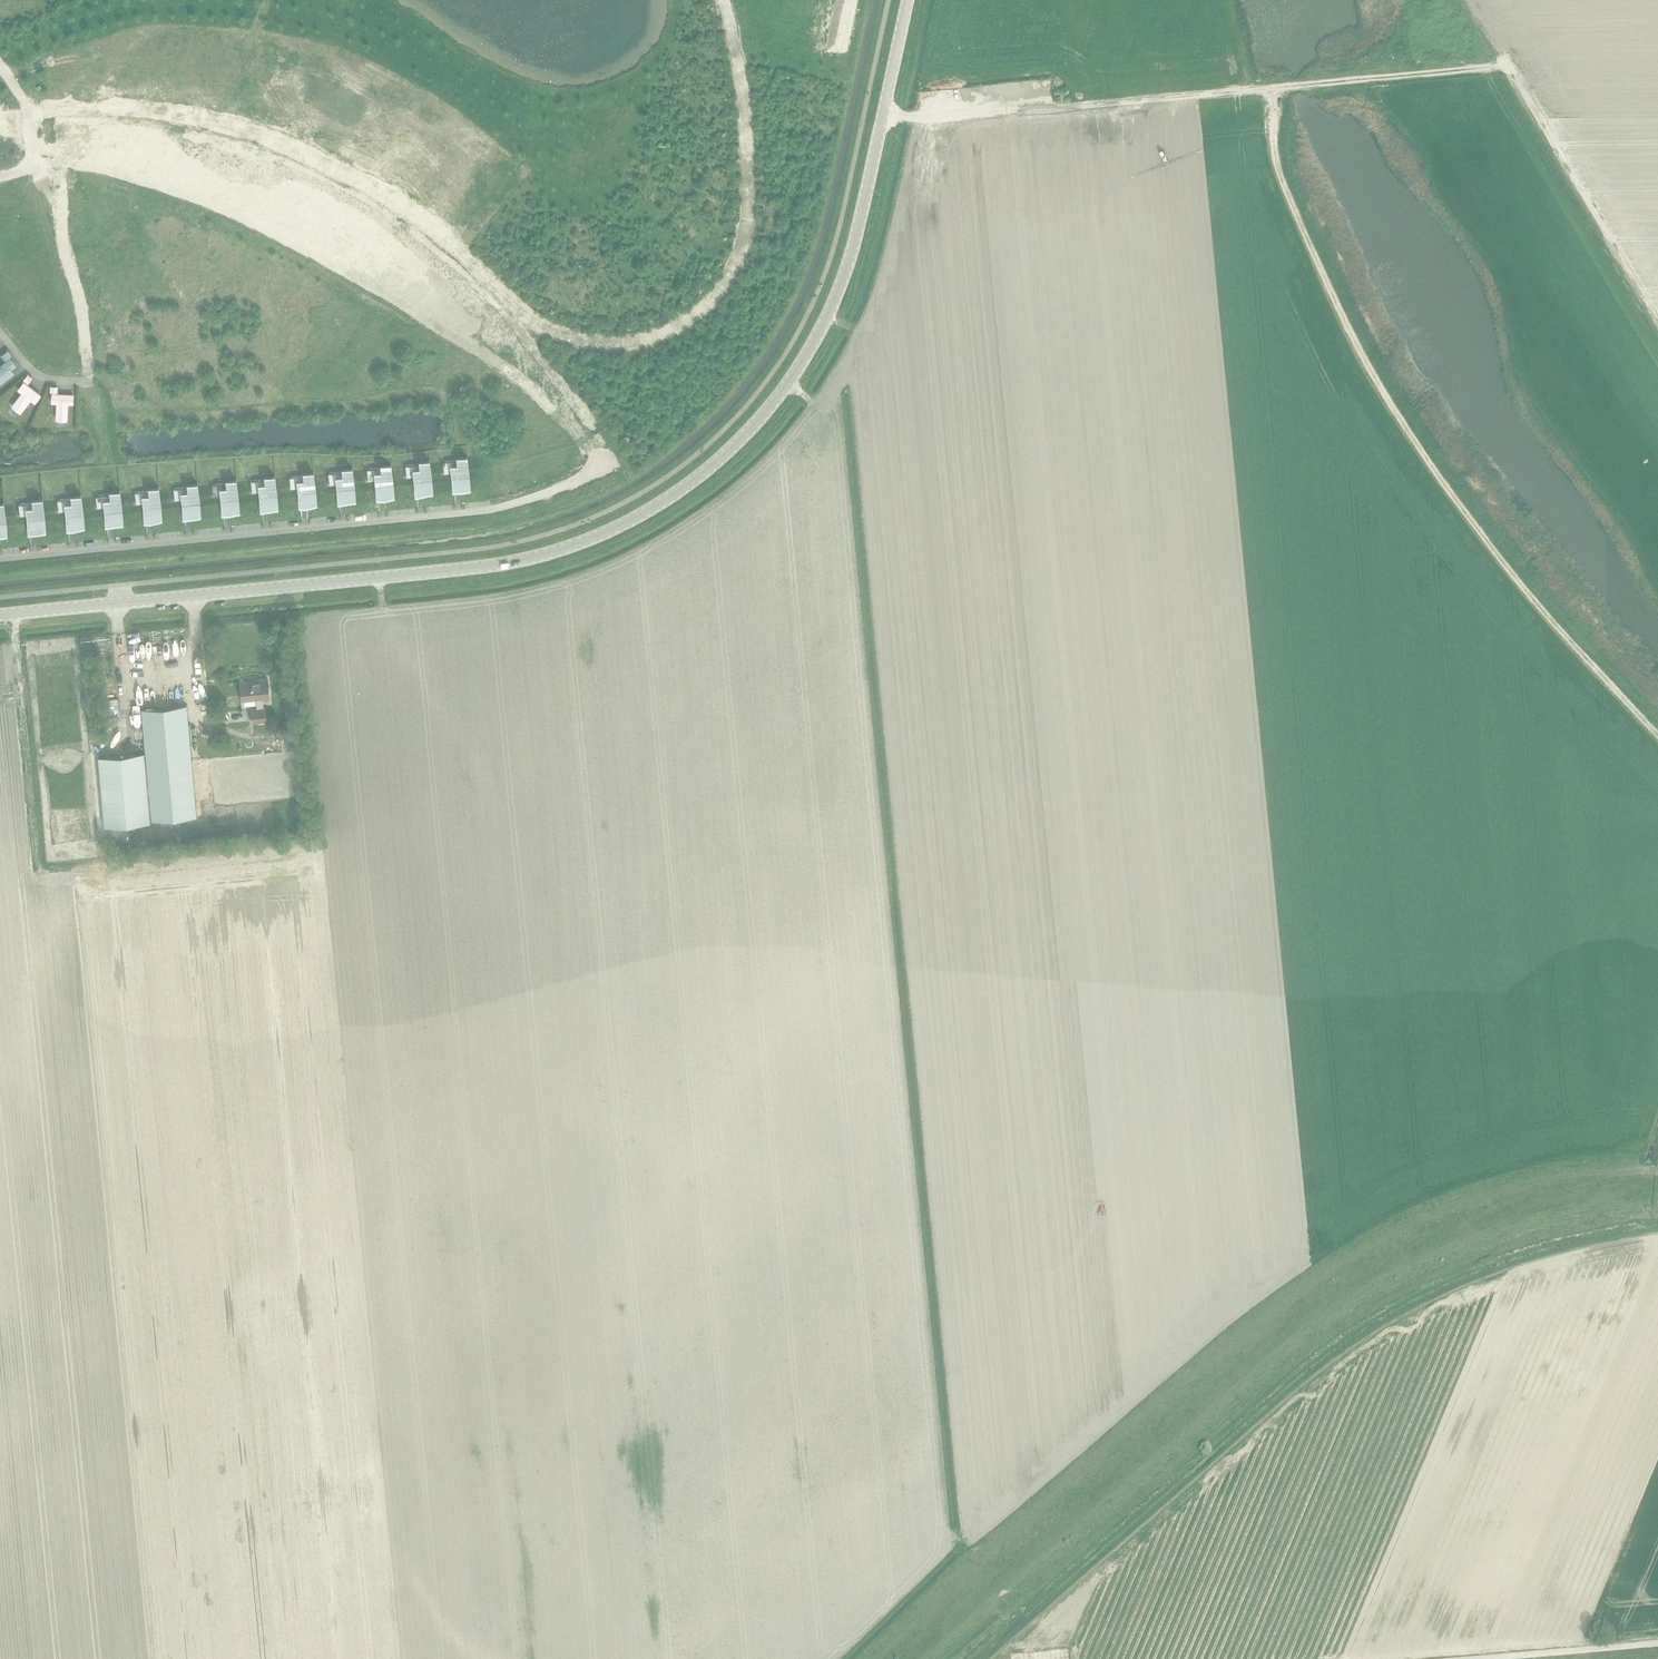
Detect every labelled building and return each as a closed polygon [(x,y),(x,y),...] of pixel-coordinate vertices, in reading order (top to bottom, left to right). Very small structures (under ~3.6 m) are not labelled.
[(1058,102),(1067,101),(1066,91),(1057,91),(1058,102)] [(434,240),(431,244),(438,252),(442,249),(434,240)] [(13,373),(10,369),(15,365),(10,359),(0,366),(0,383),(13,373)] [(13,405),(21,411),(31,398),(35,401),(40,395),(24,383),(19,389),(23,392),(13,405)] [(57,419),(67,419),(67,402),(73,403),(73,394),(53,394),(53,402),(58,402),(57,419)] [(470,484),(467,456),(466,456),(466,460),(458,461),(444,462),(443,462),(444,476),(452,475),(453,486),(454,485),(457,485),(458,490),(470,488),(470,484)] [(432,488),(431,473),(430,460),(428,460),(429,464),(420,465),(406,466),(405,466),(406,479),(414,478),(415,489),(416,489),(420,489),(420,493),(433,492),(432,488)] [(368,483),(376,482),(377,493),(378,493),(381,493),(382,497),(394,496),(394,492),(394,491),(393,481),(391,464),(390,464),(390,468),(382,469),(368,470),(367,470),(368,483)] [(355,495),(354,481),(353,467),(351,468),(352,472),(343,472),(329,474),(328,474),(329,487),(337,486),(338,497),(339,497),(343,496),(343,501),(356,500),(355,495)] [(299,501),(300,501),(304,500),(304,505),(317,504),(316,499),(317,499),(315,485),(314,471),(313,471),(313,475),(304,476),(290,478),(289,478),(291,491),(298,490),(299,501)] [(278,503),(275,475),(274,475),(274,479),(266,480),(252,482),(252,481),(251,481),(252,495),(260,494),(261,505),(262,505),(262,504),(265,504),(266,509),(278,508),(278,503)] [(239,507),(238,493),(236,479),(235,479),(236,483),(227,484),(213,485),(212,485),(213,498),(221,498),(222,509),(223,508),(227,508),(227,513),(240,511),(239,507)] [(201,511),(199,497),(198,483),(196,483),(197,483),(197,487),(188,488),(174,489),(173,489),(175,502),(182,502),(183,512),(184,512),(188,512),(188,517),(201,515),(200,511),(201,511)] [(145,516),(146,516),(149,516),(149,520),(162,519),(162,515),(160,500),(159,487),(158,487),(158,491),(150,492),(135,493),(134,493),(136,506),(144,505),(145,516)] [(123,518),(121,504),(120,491),(119,491),(119,495),(111,496),(97,497),(96,497),(97,510),(105,509),(106,520),(107,520),(110,519),(111,524),(123,523),(123,518)] [(67,524),(68,524),(71,523),(72,528),(85,527),(84,522),(81,494),(80,494),(80,495),(80,499),(72,499),(58,501),(57,501),(58,514),(66,513),(67,524)] [(45,526),(43,498),(41,498),(42,502),(33,503),(19,505),(19,504),(18,505),(19,518),(27,517),(28,528),(29,528),(29,527),(33,527),(33,532),(46,531),(45,526)] [(267,720),(265,708),(265,707),(264,707),(263,697),(269,697),(267,678),(257,679),(257,680),(241,682),(243,699),(256,698),(257,708),(251,708),(252,722),(267,720)] [(152,820),(156,819),(197,816),(187,704),(156,707),(142,708),(146,752),(152,820)] [(106,824),(152,820),(146,752),(100,756),(106,824)]
